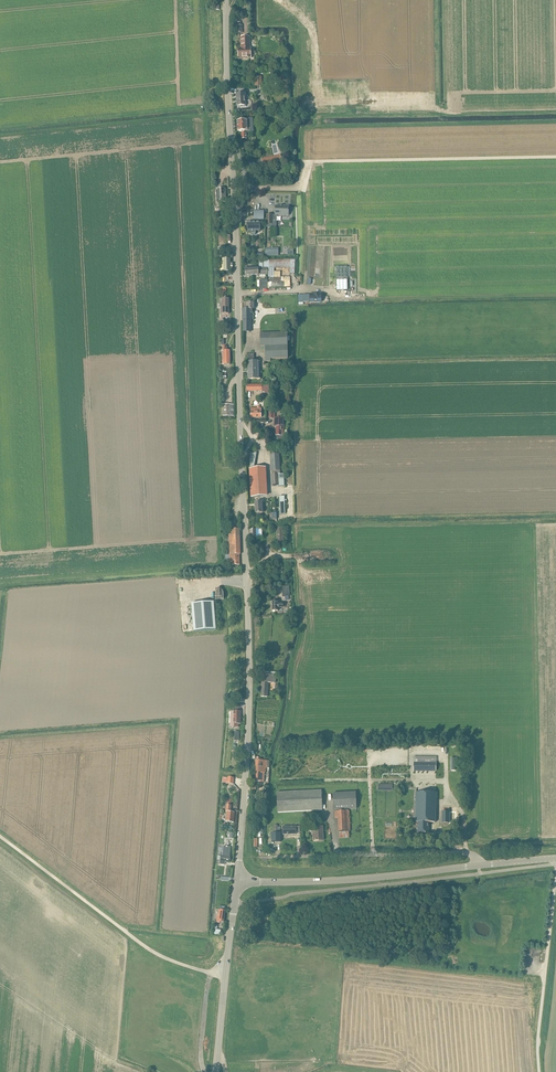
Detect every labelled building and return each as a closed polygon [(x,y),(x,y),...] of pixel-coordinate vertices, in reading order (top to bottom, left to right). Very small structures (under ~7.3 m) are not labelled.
[(239,48),(238,48),(239,58),(243,58),(243,59),(246,59),(246,58),(248,58),(249,58),(250,58),(251,58),(250,46),(249,46),(249,37),(241,37),(242,49),(239,49),(239,48)] [(245,106),(245,94),(236,94),(237,106),(245,106)] [(246,120),(237,121),(238,131),(244,131),(244,132),(242,132),(242,139),(246,139),(246,132),(246,131),(247,131),(249,131),(248,127),(247,127),(246,120)] [(262,159),(261,159),(261,160),(263,167),(263,168),(282,164),(280,155),(262,159)] [(217,203),(223,202),(226,202),(225,189),(217,190),(217,203)] [(275,215),(288,216),(289,206),(283,206),(280,206),(276,206),(275,215)] [(254,211),(253,221),(256,221),(264,222),(264,214),(264,212),(264,211),(254,211)] [(246,232),(250,232),(252,232),(252,235),(256,235),(256,232),(259,232),(259,223),(255,223),(246,223),(246,232)] [(218,247),(218,272),(231,272),(230,259),(224,259),(224,247),(218,247)] [(245,276),(249,276),(258,276),(258,275),(268,275),(268,270),(270,270),(270,268),(274,268),(290,268),(290,274),(295,274),(295,260),(269,260),(259,260),(259,267),(258,267),(245,267),(245,276)] [(347,267),(336,267),(337,290),(348,290),(347,267)] [(269,278),(269,287),(289,287),(290,277),(280,277),(274,277),(269,277),(269,278)] [(268,280),(259,280),(259,288),(268,288),(268,280)] [(310,302),(321,302),(321,294),(310,294),(310,295),(303,295),(303,302),(310,302)] [(221,303),(220,304),(220,308),(221,309),(221,314),(229,314),(229,299),(222,299),(222,303),(221,303)] [(243,320),(243,328),(243,331),(251,332),(251,320),(254,320),(254,309),(254,303),(247,303),(247,309),(242,309),(242,320),(243,320)] [(288,358),(287,347),(287,333),(260,334),(260,346),(265,346),(266,361),(270,361),(270,359),(288,358)] [(230,365),(230,351),(227,351),(227,346),(222,346),(223,352),(222,352),(222,365),(230,365)] [(248,362),(248,379),(260,379),(260,362),(254,362),(254,354),(248,354),(248,362)] [(245,393),(247,393),(248,393),(248,391),(262,391),(262,385),(247,385),(245,385),(245,393)] [(222,405),(222,417),(231,417),(231,405),(222,405)] [(257,408),(250,408),(251,418),(261,418),(261,408),(260,408),(257,408)] [(274,418),(274,427),(276,427),(276,429),(276,435),(282,436),(283,436),(284,427),(284,419),(284,415),(283,413),(281,413),(280,414),(280,418),(274,418)] [(279,454),(270,455),(271,471),(272,471),(272,475),(271,475),(272,486),(278,485),(279,485),(279,486),(283,486),(284,486),(284,474),(281,474),(280,474),(280,471),(279,454)] [(250,469),(252,496),(266,496),(265,468),(255,469),(250,469)] [(230,566),(240,565),(239,554),(240,554),(240,529),(229,530),(230,566)] [(214,602),(191,604),(194,632),(216,630),(214,602)] [(278,611),(278,608),(283,608),(283,604),(278,604),(278,602),(272,602),(272,611),(278,611)] [(276,676),(262,675),(261,696),(268,697),(268,682),(276,683),(276,676)] [(231,724),(230,727),(238,727),(238,724),(240,724),(240,714),(240,711),(234,711),(232,711),(231,711),(231,724)] [(255,766),(255,781),(264,782),(264,773),(265,773),(266,768),(266,761),(256,760),(255,766)] [(321,791),(277,793),(278,813),(322,810),(321,791)] [(356,792),(333,793),(334,810),(339,809),(339,811),(334,811),(335,818),(338,818),(339,832),(339,838),(349,838),(349,831),(350,831),(349,810),(348,810),(347,809),(356,809),(357,808),(356,792)] [(417,833),(418,833),(419,834),(421,834),(422,833),(428,833),(428,823),(435,823),(436,793),(416,792),(415,822),(418,822),(417,833)] [(226,822),(234,822),(235,812),(231,812),(231,805),(227,805),(226,812),(227,812),(226,822)] [(442,812),(442,823),(455,823),(455,812),(442,812)] [(300,834),(300,826),(283,827),(283,835),(296,834),(300,834)] [(323,840),(323,826),(312,827),(313,841),(323,840)] [(280,833),(271,833),(272,842),(281,842),(280,833)] [(221,853),(220,864),(225,864),(225,862),(230,863),(231,854),(230,854),(230,849),(230,847),(224,846),(223,848),(223,853),(221,853)] [(218,914),(217,921),(224,922),(225,910),(220,909),(219,909),(219,915),(218,914)]
